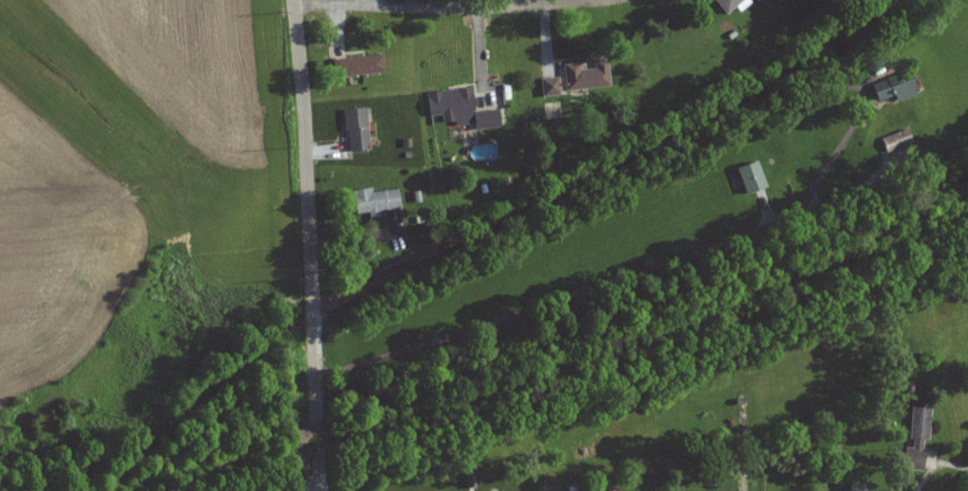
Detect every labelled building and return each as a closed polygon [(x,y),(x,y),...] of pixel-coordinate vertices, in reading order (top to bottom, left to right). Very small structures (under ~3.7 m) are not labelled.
[(381,72),(379,54),(330,60),(333,78),(381,72)] [(561,64),(563,91),(607,88),(605,61),(592,62),(592,69),(578,70),(577,63),(561,64)] [(874,103),(890,96),(893,103),(913,94),(903,71),(867,87),(874,103)] [(558,96),(557,78),(538,79),(540,97),(558,96)] [(366,151),(365,109),(343,109),(344,151),(366,151)] [(880,137),(883,151),(915,144),(912,130),(880,137)] [(764,187),(756,161),(733,168),(741,194),(764,187)] [(378,211),(397,209),(394,187),(350,193),(352,215),(365,214),(366,219),(379,217),(378,211)] [(925,408),(907,407),(906,449),(900,449),(899,471),(920,471),(921,441),(924,441),(925,408)]
